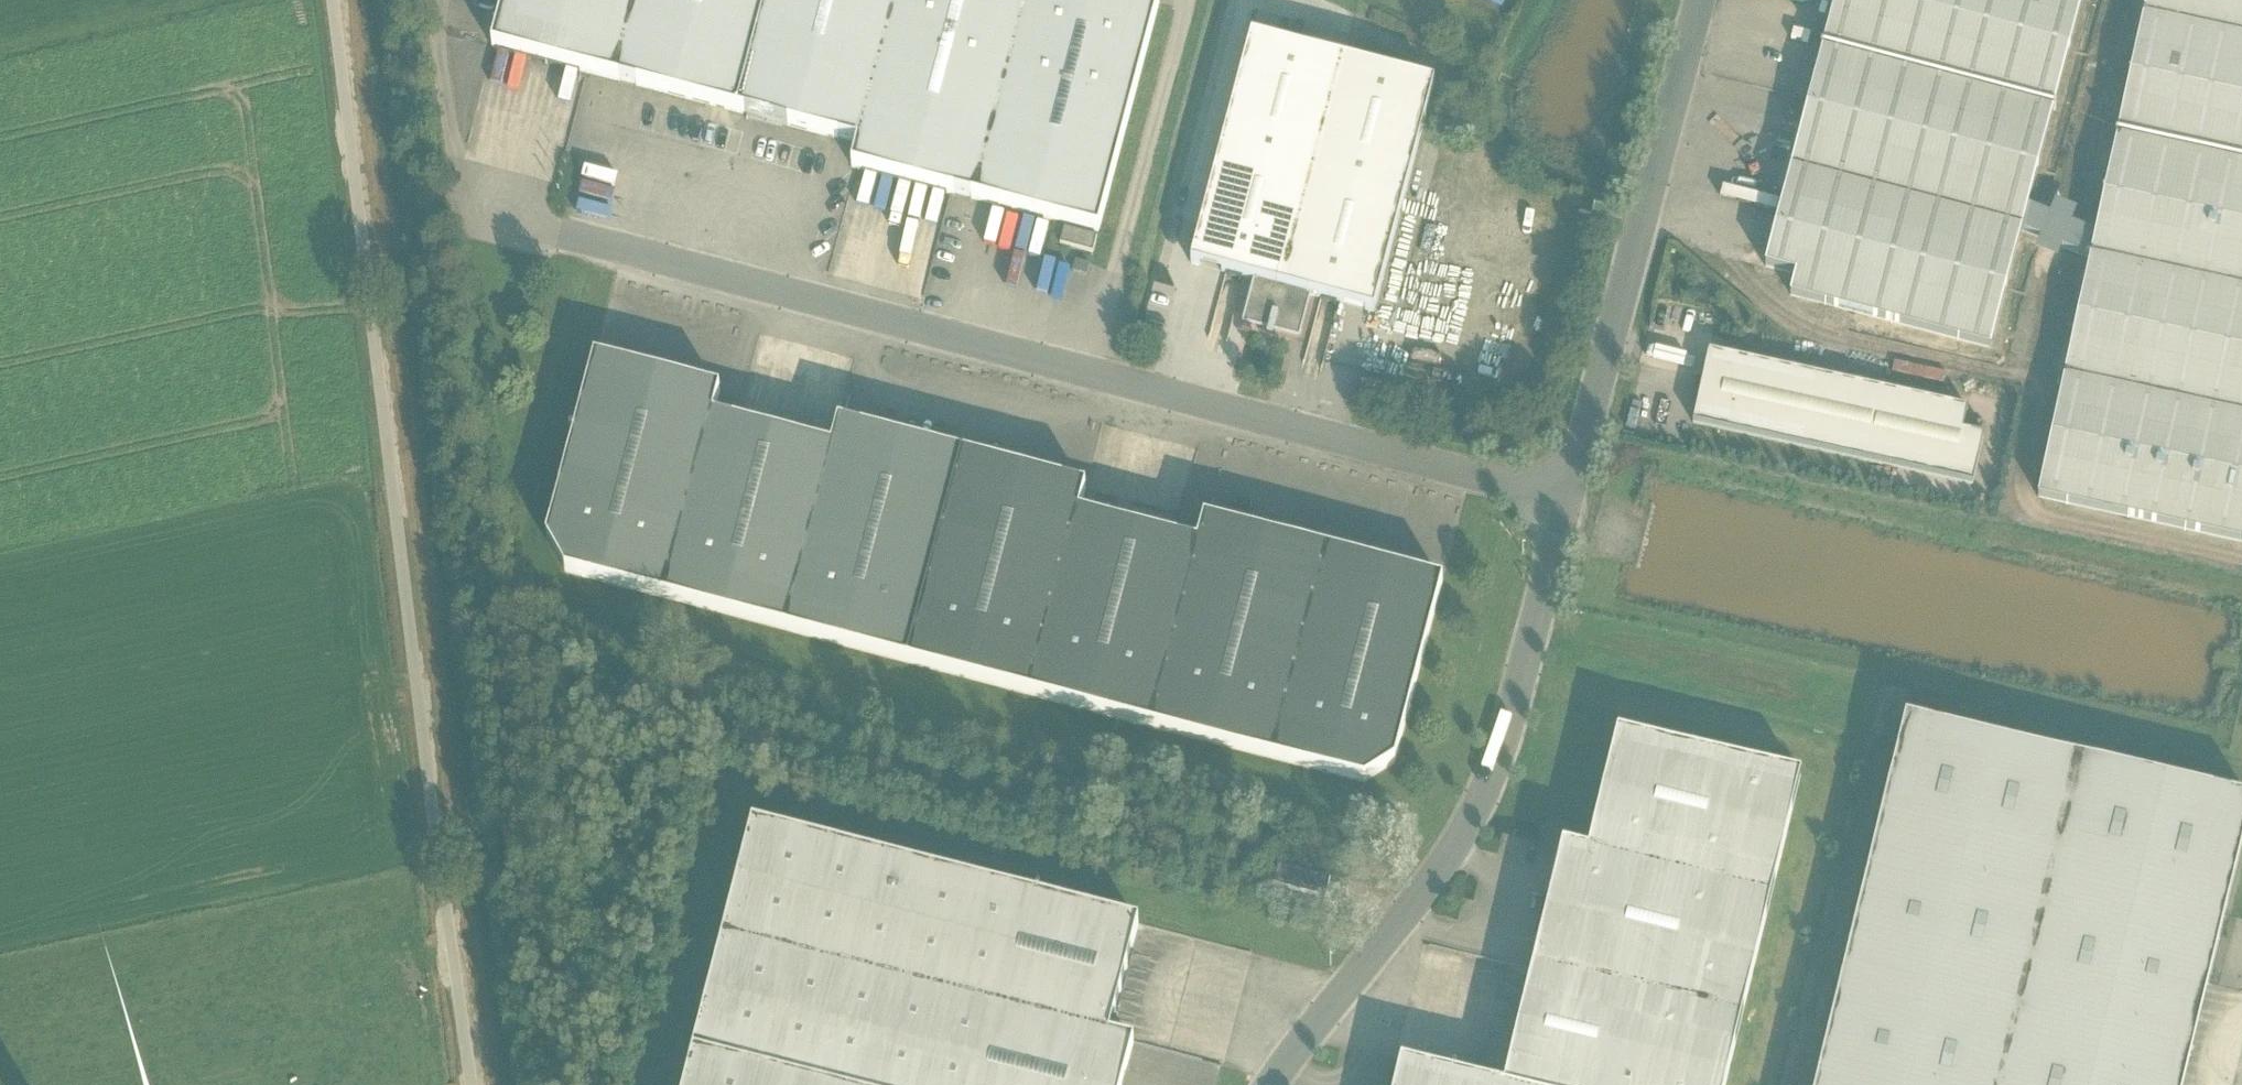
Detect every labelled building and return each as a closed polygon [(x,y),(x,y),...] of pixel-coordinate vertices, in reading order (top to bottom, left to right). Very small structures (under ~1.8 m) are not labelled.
[(1105,232),(1161,2),(1152,0),(520,0),(505,59),(871,148),(865,173),(1105,232)] [(1773,274),(1803,282),(1797,303),(1999,357),(2094,0),(1846,0),(1773,274)] [(2151,18),(2241,38),(2241,0),(2155,0),(2151,18)] [(2125,140),(2241,165),(2241,38),(2151,18),(2125,140)] [(1383,318),(1436,85),(1250,42),(1197,269),(1262,284),(1249,341),(1307,355),(1319,303),(1383,318)] [(2099,261),(2241,292),(2241,165),(2125,140),(2099,261)] [(2072,382),(2241,419),(2241,292),(2099,261),(2072,382)] [(1704,350),(1688,421),(1972,483),(1982,435),(1959,430),(1964,407),(1704,350)] [(1071,514),(1078,489),(831,424),(824,448),(707,418),(714,390),(587,357),(538,541),(551,564),(563,569),(1357,781),(1391,762),(1435,582),(1198,520),(1192,546),(1071,514)] [(2046,503),(2241,545),(2241,419),(2072,382),(2046,503)] [(1902,723),(1815,1084),(2185,1084),(2241,849),(2241,806),(1902,723)] [(1800,779),(1620,735),(1589,861),(1567,856),(1511,1084),(1726,1084),(1800,779)] [(750,828),(683,1084),(1118,1084),(1129,1041),(1106,1036),(1134,928),(750,828)] [(1280,885),(1334,898),(1336,890),(1338,879),(1285,866),(1280,885)] [(1402,1071),(1398,1084),(1460,1084),(1402,1071)]
